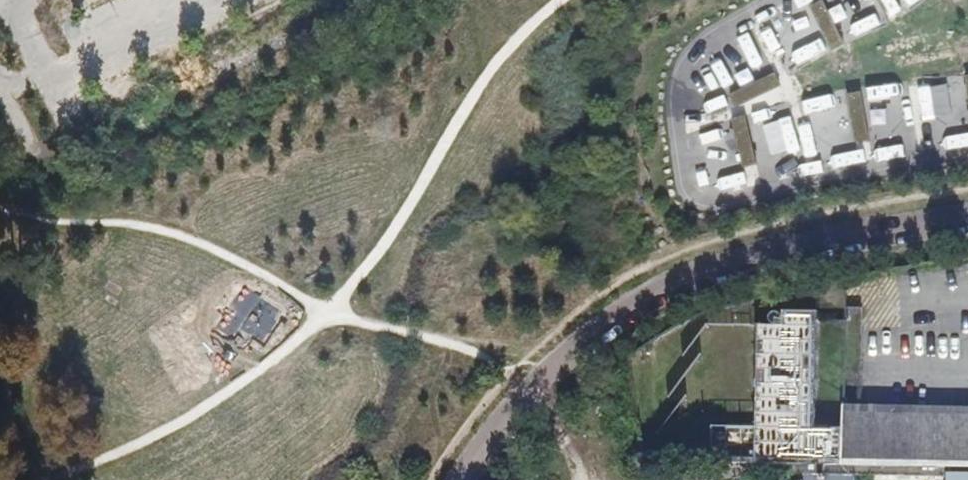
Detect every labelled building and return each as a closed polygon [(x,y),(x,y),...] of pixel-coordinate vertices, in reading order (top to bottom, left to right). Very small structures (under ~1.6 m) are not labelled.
[(809,6),(831,52),(844,45),(822,0),(809,6)] [(933,44),(941,68),(967,59),(967,32),(933,44)] [(753,40),(728,53),(741,78),(766,65),(753,40)] [(775,73),(729,94),(736,107),(781,86),(775,73)] [(699,115),(727,106),(719,79),(690,88),(699,115)] [(754,140),(792,133),(787,107),(749,114),(754,140)] [(745,116),(730,119),(742,168),(756,165),(745,116)] [(796,139),(768,147),(775,175),(803,167),(796,139)] [(967,464),(967,411),(847,407),(841,461),(967,464)]
